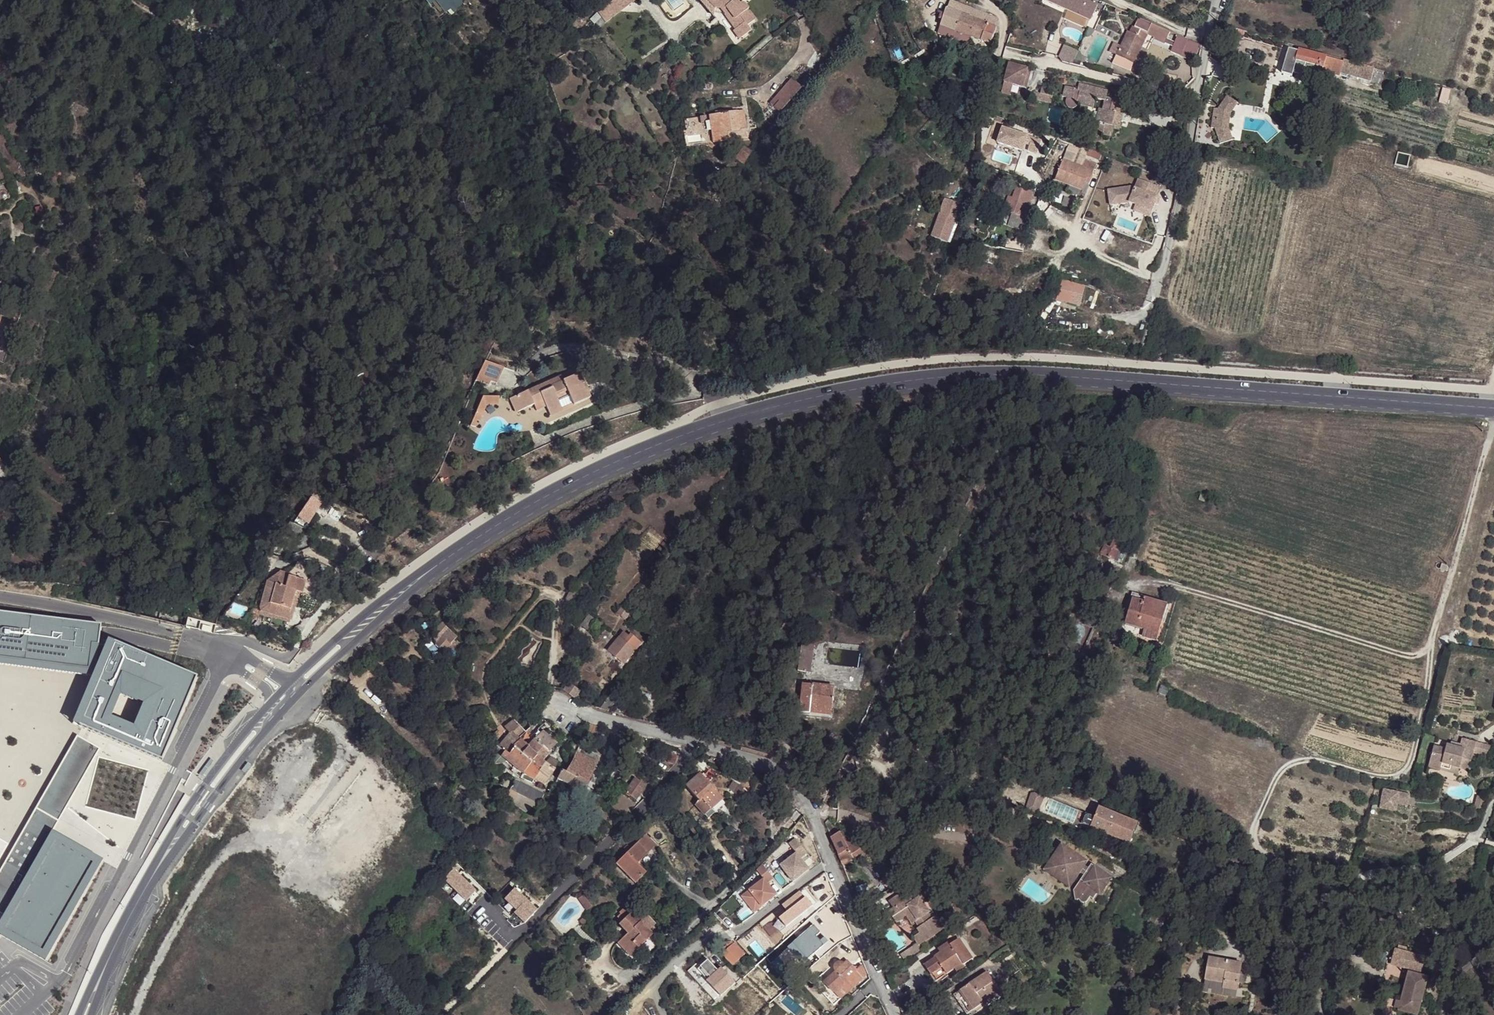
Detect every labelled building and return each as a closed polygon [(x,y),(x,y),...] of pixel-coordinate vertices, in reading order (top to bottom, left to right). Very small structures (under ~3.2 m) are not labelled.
[(441,18),(447,12),(449,15),(463,2),(461,0),(434,0),(435,2),(431,6),(441,18)] [(605,23),(630,4),(627,0),(615,0),(597,13),(605,23)] [(719,22),(726,16),(725,15),(727,13),(725,11),(714,8),(707,0),(702,0),(700,1),(713,16),(714,15),(719,22)] [(739,39),(750,31),(746,27),(755,20),(749,12),(748,12),(747,11),(748,10),(745,5),(743,4),(740,4),(739,4),(736,0),(707,0),(714,8),(725,11),(727,13),(725,15),(726,16),(735,30),(733,31),(739,39)] [(1045,1),(1091,21),(1097,5),(1085,0),(1045,0),(1045,1)] [(946,9),(938,34),(969,45),(971,37),(991,44),(997,28),(995,27),(997,19),(972,9),(971,11),(950,2),(948,10),(946,9)] [(1127,32),(1116,56),(1134,64),(1141,47),(1147,35),(1154,38),(1154,40),(1164,45),(1165,44),(1167,39),(1170,32),(1139,18),(1134,28),(1133,27),(1130,33),(1127,32)] [(1089,28),(1085,38),(1087,38),(1089,38),(1091,36),(1095,31),(1089,28)] [(1173,47),(1171,52),(1194,62),(1201,46),(1177,36),(1175,43),(1173,47)] [(1060,57),(1063,62),(1073,65),(1074,61),(1079,52),(1065,46),(1060,57)] [(1143,64),(1149,51),(1141,47),(1134,64),(1139,66),(1143,64)] [(1218,56),(1220,49),(1211,47),(1210,54),(1218,56)] [(1374,69),(1343,60),(1343,62),(1299,49),(1298,51),(1288,48),(1281,73),(1291,76),(1292,72),(1319,80),(1322,70),(1339,76),(1339,75),(1346,77),(1347,75),(1370,82),(1374,69)] [(1130,71),(1134,64),(1116,56),(1113,63),(1130,71)] [(736,65),(730,57),(721,64),(727,72),(736,65)] [(1009,64),(1004,83),(1013,85),(1026,88),(1029,78),(1025,77),(1027,69),(1009,64)] [(894,80),(891,72),(883,76),(887,84),(894,80)] [(770,104),(780,112),(802,87),(792,79),(770,104)] [(922,92),(927,95),(932,87),(927,84),(928,83),(923,80),(916,91),(921,94),(922,92)] [(1010,96),(1013,85),(1004,83),(1002,93),(1010,96)] [(1065,87),(1063,97),(1067,98),(1066,101),(1066,105),(1067,106),(1069,108),(1071,109),(1074,109),(1076,108),(1077,106),(1078,105),(1093,108),(1095,99),(1104,101),(1102,109),(1099,109),(1096,125),(1105,126),(1103,134),(1102,135),(1112,137),(1113,130),(1119,131),(1125,107),(1119,105),(1112,104),(1113,99),(1106,98),(1108,91),(1079,84),(1078,91),(1075,90),(1075,89),(1065,87)] [(1032,99),(1043,102),(1045,95),(1052,97),(1054,90),(1042,88),(1041,94),(1034,93),(1032,99)] [(1051,103),(1052,97),(1045,95),(1043,102),(1051,103)] [(1228,128),(1230,114),(1238,103),(1227,96),(1218,109),(1215,129),(1220,145),(1233,140),(1228,128)] [(709,116),(713,143),(748,138),(743,111),(724,114),(715,115),(709,116)] [(1103,134),(1105,126),(1096,125),(1095,132),(1103,134)] [(1085,160),(1088,152),(1069,145),(1067,152),(1075,156),(1072,163),(1082,167),(1085,160)] [(735,159),(743,164),(751,153),(744,147),(735,159)] [(1067,152),(1056,180),(1082,190),(1085,183),(1087,179),(1090,181),(1096,165),(1085,160),(1082,167),(1072,163),(1075,156),(1067,152)] [(1108,191),(1110,206),(1129,203),(1136,206),(1152,212),(1161,188),(1138,179),(1135,189),(1131,187),(1108,191)] [(1007,225),(1019,229),(1032,193),(1017,187),(1013,198),(1009,197),(1004,210),(1011,213),(1007,225)] [(932,237),(948,243),(961,205),(945,199),(932,237)] [(1150,217),(1152,212),(1136,206),(1134,211),(1150,217)] [(1060,289),(1057,299),(1080,305),(1083,295),(1060,289)] [(0,316),(8,319),(12,309),(4,306),(0,316)] [(12,309),(8,319),(7,319),(0,336),(0,362),(4,363),(18,323),(22,313),(12,309)] [(475,381),(488,385),(490,382),(496,383),(503,368),(485,362),(475,381)] [(510,399),(517,413),(534,405),(543,401),(546,407),(550,417),(587,400),(576,376),(563,382),(552,387),(552,388),(541,393),(538,387),(510,399)] [(538,387),(541,393),(552,388),(552,387),(563,382),(561,377),(538,387)] [(483,397),(470,426),(474,427),(476,427),(479,424),(476,423),(477,421),(480,422),(486,405),(499,405),(499,397),(483,397)] [(546,407),(543,401),(534,405),(537,412),(546,407)] [(1100,553),(1113,560),(1122,544),(1117,537),(1110,548),(1105,545),(1100,553)] [(1113,560),(1120,564),(1127,551),(1122,544),(1113,560)] [(257,600),(253,614),(258,615),(259,611),(290,620),(294,606),(292,605),(295,592),(300,593),(302,594),(306,581),(279,573),(278,574),(275,584),(267,582),(262,602),(257,600)] [(580,584),(568,592),(573,600),(585,591),(580,584)] [(295,592),(292,605),(294,606),(296,607),(300,593),(295,592)] [(573,600),(568,592),(565,600),(568,604),(573,600)] [(1134,593),(1125,624),(1145,630),(1143,637),(1156,641),(1166,604),(1146,599),(1146,596),(1134,593)] [(621,608),(617,613),(625,619),(629,614),(621,608)] [(588,615),(580,625),(587,630),(594,619),(588,615)] [(89,682),(104,649),(96,648),(98,629),(0,616),(0,658),(91,671),(89,682)] [(442,623),(435,630),(439,633),(434,638),(437,641),(435,643),(444,651),(457,637),(442,623)] [(1125,624),(1123,631),(1143,637),(1145,630),(1125,624)] [(629,637),(623,633),(609,651),(624,664),(641,643),(631,635),(629,637)] [(815,646),(802,644),(798,671),(811,673),(815,646)] [(106,645),(104,649),(89,682),(69,728),(86,735),(92,723),(110,731),(105,743),(122,750),(130,732),(107,722),(117,700),(139,710),(147,691),(101,671),(111,647),(106,645)] [(193,683),(111,647),(101,671),(147,691),(139,710),(130,732),(122,750),(158,766),(161,759),(193,683)] [(89,682),(91,671),(0,658),(0,670),(89,682)] [(569,683),(563,690),(574,698),(579,691),(569,683)] [(800,713),(809,714),(810,705),(832,707),(834,687),(802,684),(800,713)] [(610,696),(600,709),(609,711),(618,699),(610,696)] [(810,705),(809,714),(831,716),(832,707),(810,705)] [(498,748),(504,752),(505,751),(508,754),(516,742),(520,739),(519,738),(525,732),(514,720),(505,728),(510,734),(498,748)] [(489,733),(494,730),(489,722),(484,725),(489,733)] [(110,731),(92,723),(86,735),(105,743),(110,731)] [(589,725),(586,731),(593,733),(595,727),(589,725)] [(528,746),(524,751),(534,757),(541,761),(546,756),(549,752),(556,744),(542,731),(528,746)] [(99,751),(76,738),(36,810),(59,823),(99,751)] [(528,746),(520,739),(516,742),(508,754),(505,751),(504,752),(502,755),(500,753),(499,754),(499,755),(492,757),(494,765),(502,764),(506,760),(513,765),(524,751),(528,746)] [(1445,749),(1434,746),(1428,767),(1440,771),(1441,768),(1449,770),(1451,766),(1458,768),(1468,770),(1473,753),(1476,743),(1461,739),(1460,744),(1459,748),(1449,746),(1446,745),(1445,749)] [(1476,743),(1473,753),(1488,756),(1490,746),(1476,743)] [(499,754),(490,746),(484,753),(490,759),(492,757),(499,755),(499,754)] [(524,751),(513,765),(523,773),(534,757),(524,751)] [(596,762),(576,752),(571,762),(565,772),(562,770),(557,779),(583,791),(585,785),(591,773),(596,762)] [(534,757),(523,773),(533,779),(545,763),(541,761),(534,757)] [(556,770),(545,763),(533,779),(544,785),(545,783),(547,784),(556,770)] [(1441,768),(1440,771),(1457,774),(1458,768),(1451,766),(1449,770),(1441,768)] [(1440,771),(1428,767),(1426,773),(1439,776),(1440,771)] [(598,775),(591,773),(585,785),(593,789),(598,775)] [(699,773),(685,786),(698,800),(695,805),(708,819),(715,812),(712,809),(722,799),(699,773)] [(619,782),(616,787),(635,800),(636,799),(643,805),(647,801),(649,799),(640,793),(645,785),(635,778),(630,786),(619,782)] [(515,779),(510,790),(518,794),(514,802),(513,804),(526,813),(526,812),(535,806),(538,807),(540,804),(539,804),(544,793),(515,779)] [(459,781),(457,784),(460,785),(459,787),(466,791),(465,793),(473,798),(477,791),(462,782),(459,781)] [(733,781),(728,789),(745,799),(749,792),(746,790),(733,781)] [(506,798),(514,802),(518,794),(510,790),(506,798)] [(1409,795),(1383,790),(1380,808),(1395,811),(1397,804),(1407,806),(1409,795)] [(1031,793),(1026,807),(1034,810),(1037,814),(1044,796),(1037,794),(1031,793)] [(1477,796),(1474,808),(1481,810),(1484,798),(1477,796)] [(1081,824),(1090,827),(1130,844),(1138,824),(1098,807),(1094,817),(1085,813),(1081,824)] [(36,810),(0,875),(0,917),(4,919),(0,927),(0,938),(46,964),(103,863),(53,835),(59,823),(36,810)] [(830,835),(831,838),(842,832),(839,829),(830,835)] [(842,832),(831,838),(842,863),(852,857),(850,854),(861,848),(842,832)] [(642,837),(637,843),(647,853),(653,848),(642,837)] [(807,853),(796,839),(789,844),(796,854),(781,866),(793,882),(809,869),(800,858),(807,853)] [(647,853),(637,843),(615,864),(635,883),(640,878),(646,873),(637,864),(647,853)] [(1061,844),(1055,853),(1058,852),(1061,850),(1065,850),(1069,850),(1072,852),(1061,844)] [(850,854),(852,857),(863,851),(861,848),(850,854)] [(1055,853),(1052,858),(1054,875),(1059,876),(1063,881),(1071,886),(1080,872),(1084,867),(1080,865),(1079,860),(1077,857),(1072,852),(1069,850),(1065,850),(1061,850),(1058,852),(1055,853)] [(1087,862),(1072,852),(1077,857),(1079,860),(1080,865),(1084,867),(1087,862)] [(1052,858),(1045,868),(1054,875),(1052,858)] [(560,868),(563,871),(569,866),(565,862),(560,868)] [(773,878),(762,864),(757,870),(764,880),(742,897),(755,913),(776,895),(767,883),(773,878)] [(1087,870),(1084,875),(1073,891),(1075,900),(1079,900),(1079,901),(1081,903),(1083,903),(1086,902),(1090,897),(1093,899),(1097,894),(1099,896),(1111,878),(1091,864),(1087,870)] [(563,871),(574,881),(580,875),(569,866),(563,871)] [(880,882),(889,890),(902,883),(888,871),(880,882)] [(640,878),(635,883),(640,889),(645,884),(640,878)] [(800,892),(782,906),(788,912),(805,898),(800,892)] [(893,908),(889,912),(897,923),(906,916),(912,924),(915,922),(918,920),(922,925),(919,928),(916,929),(919,934),(913,938),(917,944),(918,946),(919,946),(946,928),(937,916),(936,917),(932,911),(930,912),(920,897),(914,902),(908,893),(897,895),(888,901),(893,908)] [(869,904),(872,909),(883,902),(880,896),(869,904)] [(585,897),(580,901),(586,910),(592,906),(585,897)] [(626,906),(637,918),(639,916),(628,904),(626,906)] [(627,933),(617,943),(630,956),(653,934),(649,930),(655,924),(643,912),(639,916),(637,918),(626,906),(619,913),(620,914),(616,917),(621,922),(618,924),(627,933)] [(583,917),(579,921),(583,925),(587,921),(583,917)] [(941,953),(924,965),(936,982),(954,969),(962,963),(964,965),(973,958),(959,938),(949,945),(950,946),(941,953)] [(726,945),(721,949),(723,952),(722,953),(732,964),(743,954),(732,941),(726,942),(726,945)] [(938,950),(941,953),(950,946),(949,945),(948,943),(938,950)] [(918,946),(917,944),(910,949),(914,955),(922,950),(919,946),(918,946)] [(914,955),(910,949),(900,955),(905,962),(914,955)] [(1395,950),(1391,965),(1420,973),(1424,958),(1395,950)] [(1209,957),(1204,979),(1223,983),(1224,981),(1238,984),(1242,963),(1209,957)] [(708,960),(697,970),(707,981),(707,982),(721,997),(736,983),(721,968),(718,971),(708,960)] [(829,979),(824,983),(833,993),(834,992),(841,999),(867,975),(863,965),(862,965),(858,967),(856,967),(854,968),(848,961),(844,964),(842,963),(839,963),(838,963),(836,964),(835,967),(835,970),(836,972),(829,979)] [(962,963),(954,969),(957,973),(965,967),(964,965),(962,963)] [(707,982),(707,981),(697,970),(694,966),(687,972),(715,1002),(721,997),(707,982)] [(960,990),(973,1010),(1000,992),(987,972),(960,990)] [(824,973),(814,982),(819,988),(824,983),(829,979),(824,973)] [(1401,1002),(1399,1009),(1398,1010),(1417,1014),(1427,978),(1408,973),(1401,1002)] [(1224,981),(1223,983),(1222,988),(1237,991),(1238,984),(1224,981)] [(564,982),(556,987),(564,1000),(572,995),(564,982)] [(973,1010),(960,990),(953,995),(966,1014),(973,1010)]
